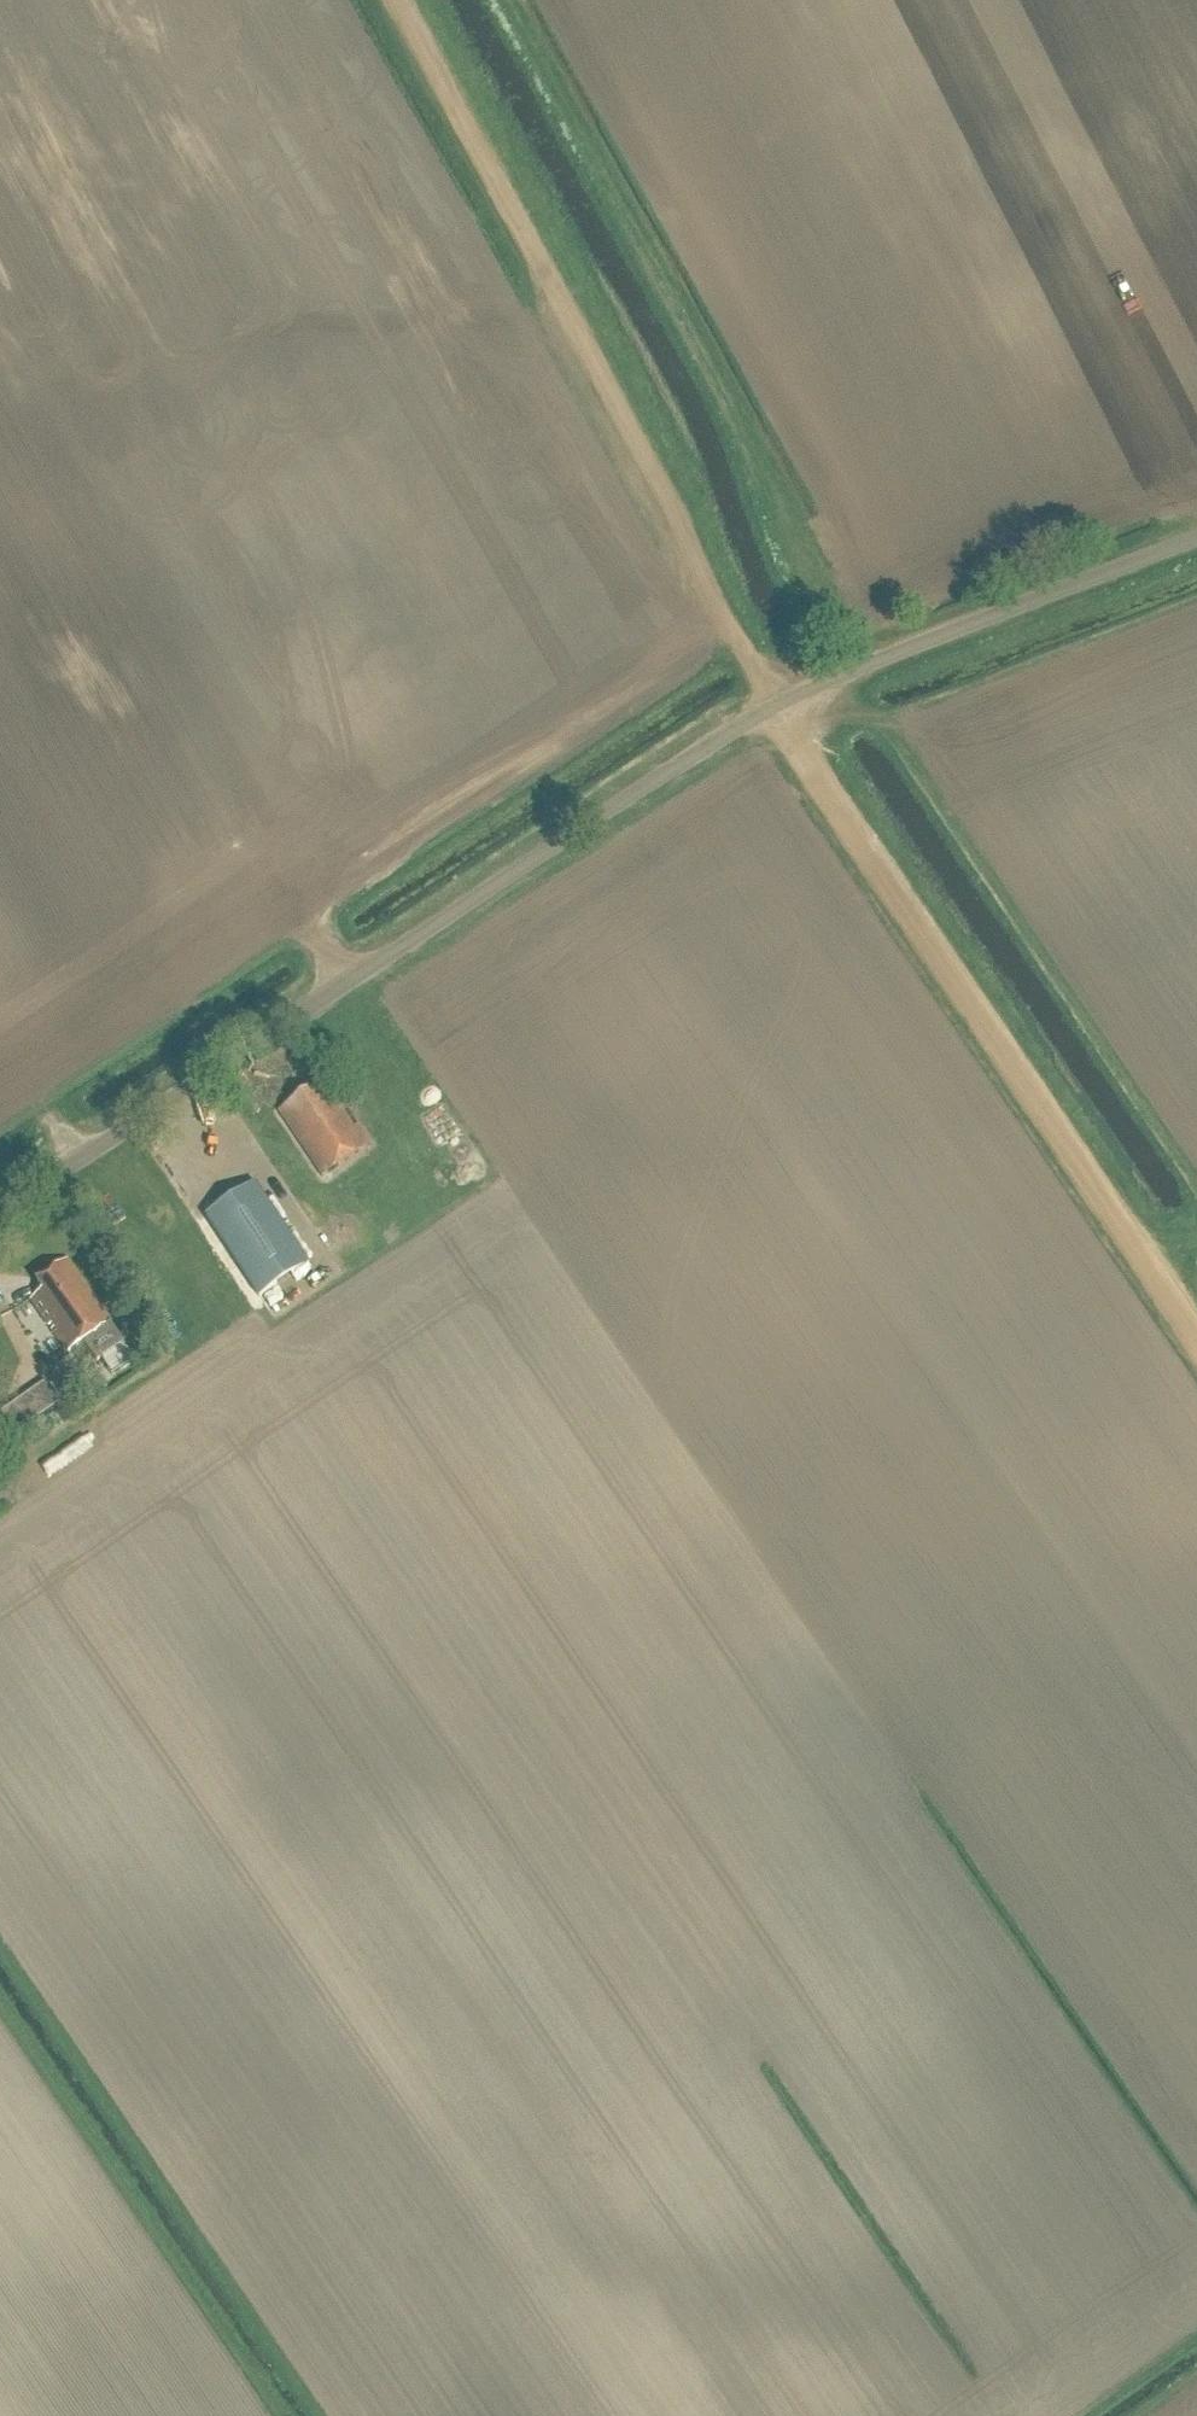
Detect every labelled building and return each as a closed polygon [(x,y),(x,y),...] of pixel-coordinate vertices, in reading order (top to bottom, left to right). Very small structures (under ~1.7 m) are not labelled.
[(355,1128),(325,1083),(279,1114),(321,1178),(372,1145),(359,1125),(355,1128)] [(260,1297),(309,1265),(256,1184),(206,1216),(260,1297)] [(111,1325),(68,1261),(36,1282),(43,1293),(31,1301),(48,1327),(52,1325),(55,1331),(52,1333),(66,1355),(84,1343),(94,1357),(121,1339),(111,1325)] [(14,1409),(0,1418),(14,1438),(28,1428),(14,1409)] [(16,1503),(0,1478),(0,1513),(16,1503)]
